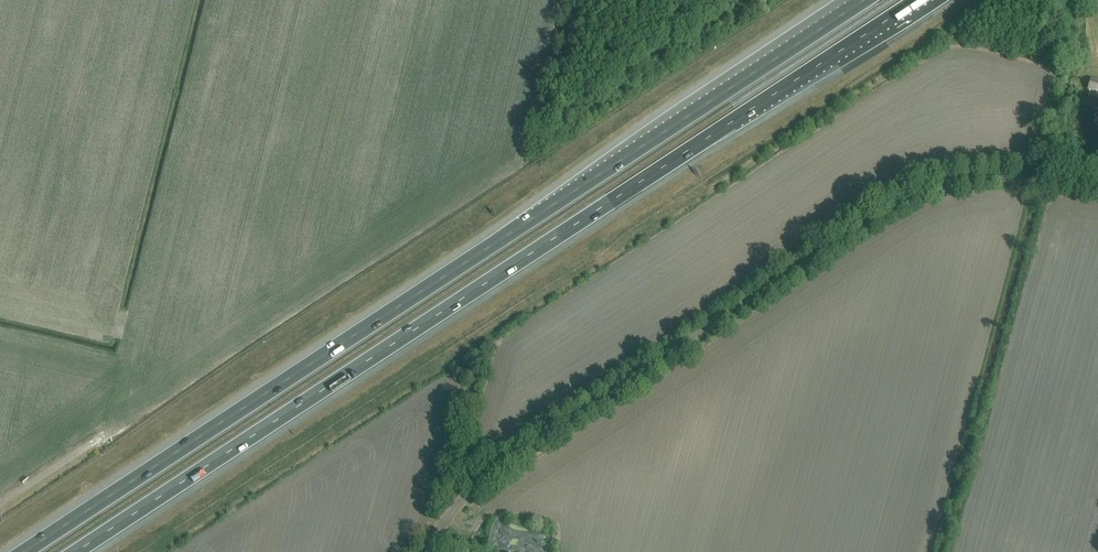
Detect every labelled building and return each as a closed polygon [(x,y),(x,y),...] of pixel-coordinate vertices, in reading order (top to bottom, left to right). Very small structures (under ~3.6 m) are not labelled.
[(1091,78),(1088,90),(1091,91),(1089,97),(1097,98),(1097,80),(1091,78)]
